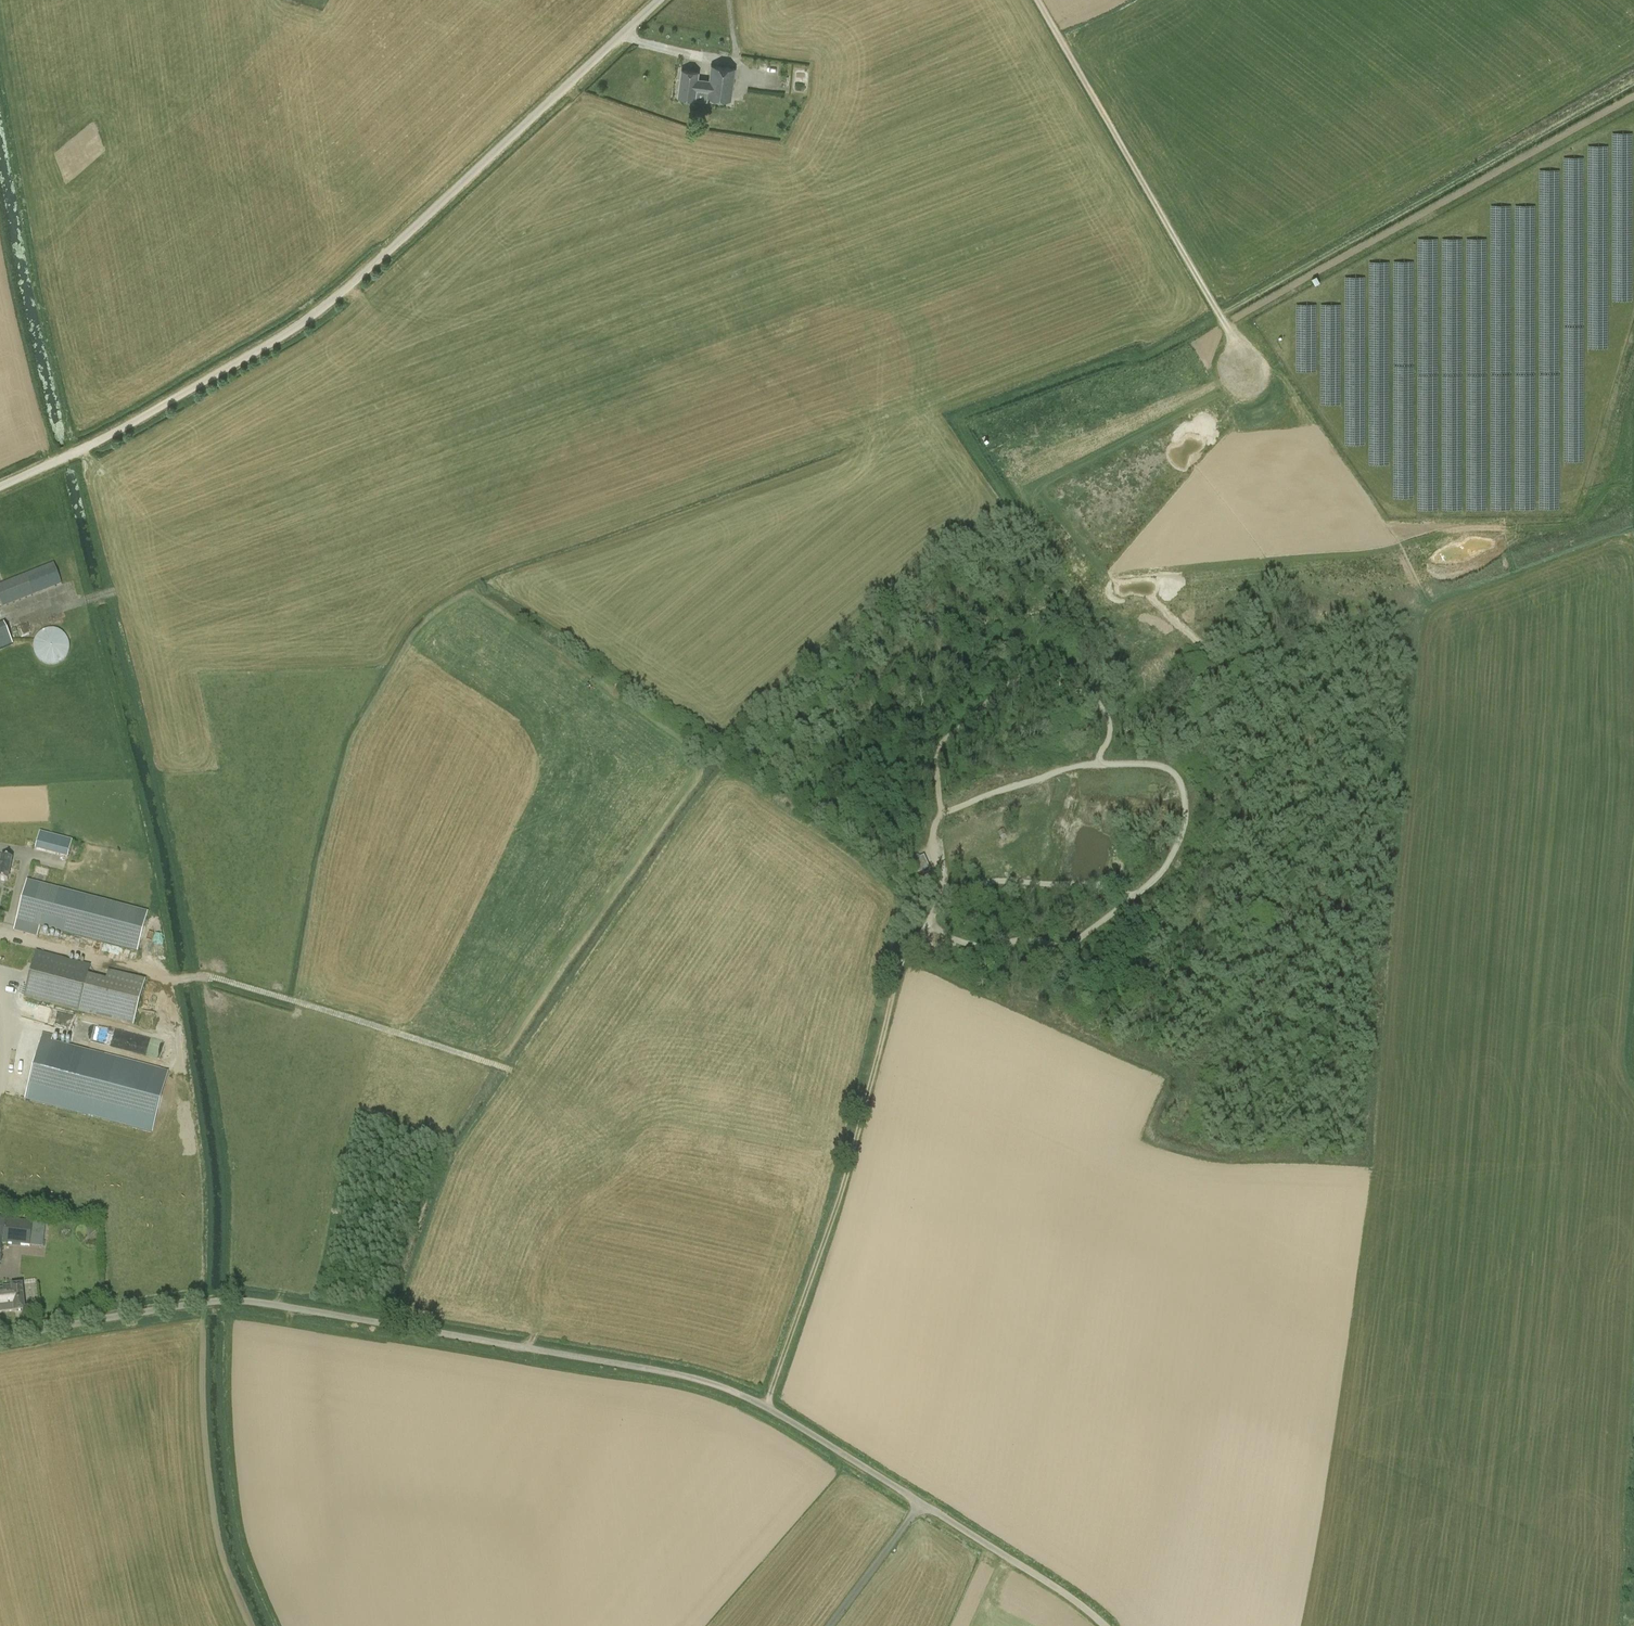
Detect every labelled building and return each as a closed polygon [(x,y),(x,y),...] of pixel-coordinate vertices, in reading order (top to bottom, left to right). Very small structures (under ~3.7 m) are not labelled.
[(706,97),(731,100),(735,68),(711,65),(709,80),(697,79),(698,72),(682,70),(678,97),(695,99),(696,89),(707,90),(706,97)] [(0,584),(0,602),(2,608),(62,585),(54,563),(0,584)] [(17,641),(8,621),(0,624),(0,649),(17,641)] [(34,643),(34,645),(33,647),(34,649),(34,651),(35,654),(36,656),(37,658),(38,659),(40,661),(42,662),(44,663),(46,664),(48,665),(50,665),(53,665),(55,665),(57,664),(59,664),(61,662),(63,661),(65,660),(66,658),(67,656),(68,654),(69,652),(69,649),(70,647),(69,645),(69,643),(68,640),(67,638),(66,636),(65,635),(63,633),(61,632),(59,631),(57,630),(55,629),(53,629),(50,629),(48,629),(46,630),(44,630),(42,632),(40,633),(38,634),(37,636),(36,638),(35,640),(34,642),(34,643)] [(41,832),(37,850),(70,858),(74,839),(41,832)] [(12,859),(0,857),(0,881),(8,882),(12,859)] [(13,930),(37,936),(40,927),(137,953),(146,914),(100,901),(26,882),(21,901),(13,930)] [(134,1026),(145,982),(107,972),(105,980),(88,975),(90,968),(36,953),(24,998),(134,1026)] [(168,1072),(52,1042),(53,1036),(42,1033),(25,1100),(152,1133),(168,1072)] [(6,1219),(0,1218),(0,1261),(2,1243),(41,1247),(43,1229),(46,1229),(46,1224),(6,1219)] [(14,1310),(14,1312),(25,1311),(22,1285),(11,1286),(11,1287),(0,1289),(0,1312),(14,1310)]
